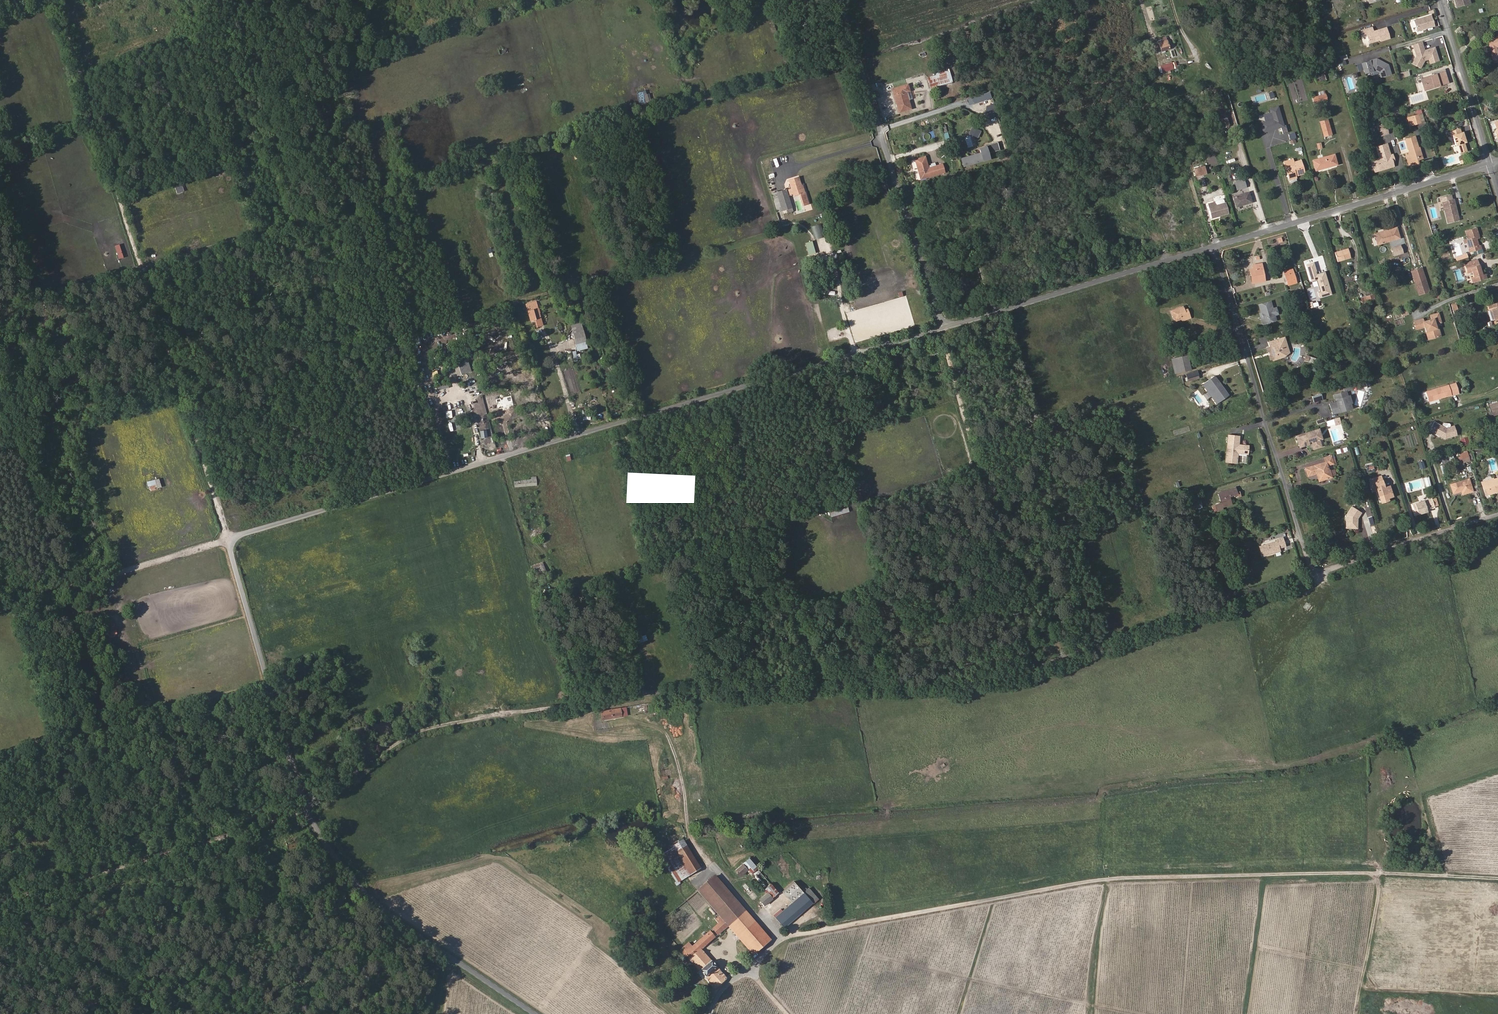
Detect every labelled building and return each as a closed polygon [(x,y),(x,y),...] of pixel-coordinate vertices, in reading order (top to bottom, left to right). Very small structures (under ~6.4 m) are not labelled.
[(1433,15),(1416,20),(1419,31),(1436,26),(1433,15)] [(1372,28),(1361,32),(1363,37),(1367,36),(1369,42),(1372,43),(1380,41),(1380,42),(1389,39),(1386,28),(1373,32),(1372,28)] [(1496,37),(1496,38),(1491,39),(1492,42),(1488,43),(1493,62),(1496,62),(1496,58),(1497,55),(1495,47),(1497,46),(1497,36),(1496,37)] [(1168,42),(1164,43),(1159,45),(1159,46),(1156,47),(1157,52),(1161,51),(1162,54),(1170,51),(1168,42)] [(1421,42),(1413,45),(1416,56),(1413,63),(1420,67),(1424,60),(1428,59),(1437,56),(1434,48),(1424,51),(1421,42)] [(1179,67),(1177,61),(1158,67),(1160,73),(1179,67)] [(1369,61),(1362,64),(1365,73),(1375,70),(1379,72),(1381,77),(1390,74),(1388,65),(1379,61),(1370,64),(1369,61)] [(1444,70),(1435,73),(1437,80),(1447,77),(1444,70)] [(929,81),(931,87),(952,81),(950,72),(940,75),(940,78),(929,81)] [(1435,73),(1424,76),(1428,89),(1448,82),(1447,77),(1437,80),(1435,73)] [(1325,74),(1315,75),(1316,82),(1326,80),(1325,74)] [(908,84),(892,89),(899,112),(911,109),(906,92),(909,90),(908,84)] [(1210,99),(1222,95),(1221,92),(1214,95),(1213,89),(1207,91),(1210,99)] [(989,91),(971,97),(973,104),(991,98),(989,91)] [(1326,99),(1325,94),(1319,96),(1313,98),(1314,103),(1327,100),(1326,99)] [(1228,111),(1222,95),(1210,99),(1213,106),(1210,107),(1213,116),(1224,112),(1228,111)] [(997,116),(994,104),(988,106),(991,118),(997,116)] [(1283,126),(1278,107),(1270,109),(1273,120),(1261,123),(1264,132),(1281,127),(1283,134),(1288,133),(1286,125),(1283,126)] [(1229,126),(1224,112),(1213,116),(1219,130),(1229,126)] [(1421,122),(1419,115),(1411,117),(1413,124),(1421,122)] [(1330,134),(1326,120),(1319,122),(1323,136),(1330,134)] [(1388,133),(1385,125),(1378,127),(1380,135),(1388,133)] [(1466,142),(1463,131),(1461,131),(1460,127),(1450,130),(1452,134),(1453,134),(1456,144),(1458,144),(1460,152),(1467,150),(1465,142),(1466,142)] [(1420,156),(1418,148),(1415,137),(1406,139),(1409,151),(1406,152),(1408,159),(1410,165),(1418,163),(1417,160),(1416,157),(1420,156)] [(998,141),(991,143),(993,151),(999,149),(998,141)] [(1386,145),(1376,148),(1379,159),(1376,160),(1378,167),(1385,165),(1389,168),(1393,167),(1386,145)] [(991,158),(988,146),(979,149),(981,154),(983,160),(991,158)] [(983,160),(981,154),(962,159),(964,166),(983,160)] [(1337,164),(1334,155),(1313,161),(1316,170),(1337,164)] [(925,157),(915,160),(921,179),(938,174),(936,166),(928,168),(925,157)] [(1296,166),(1295,164),(1295,161),(1294,159),(1284,162),(1286,169),(1289,168),(1296,166)] [(1302,162),(1295,164),(1296,166),(1289,168),(1290,172),(1287,173),(1290,182),(1291,181),(1297,179),(1297,177),(1296,175),(1305,172),(1302,162)] [(944,172),(942,164),(936,166),(938,174),(944,172)] [(1206,172),(1204,165),(1195,168),(1197,175),(1206,172)] [(793,189),(794,194),(798,193),(799,195),(801,195),(804,194),(802,185),(799,177),(790,180),(793,189)] [(1246,187),(1245,181),(1240,182),(1240,180),(1236,181),(1237,184),(1235,184),(1237,189),(1246,187)] [(878,195),(889,192),(886,181),(875,184),(878,195)] [(171,186),(171,191),(176,190),(176,193),(183,192),(183,187),(186,187),(186,184),(171,186)] [(780,202),(790,199),(787,190),(777,193),(780,202)] [(1249,192),(1238,195),(1241,205),(1251,202),(1249,192)] [(780,202),(777,193),(772,194),(778,212),(782,211),(780,202)] [(804,194),(801,195),(804,207),(809,205),(806,193),(804,194)] [(793,208),(790,199),(780,202),(782,211),(784,211),(793,208)] [(1457,214),(1455,204),(1453,205),(1452,200),(1443,202),(1446,217),(1447,222),(1458,219),(1457,214)] [(1228,213),(1225,203),(1216,206),(1215,202),(1208,204),(1209,208),(1210,208),(1212,217),(1228,213)] [(1384,233),(1376,235),(1378,244),(1399,238),(1396,228),(1384,231),(1384,233)] [(1475,237),(1478,236),(1476,228),(1466,232),(1468,239),(1463,240),(1464,244),(1467,243),(1469,249),(1472,248),(1473,252),(1481,250),(1480,246),(1478,247),(1476,240),(1475,237)] [(114,245),(118,259),(123,257),(119,244),(114,245)] [(1399,246),(1390,248),(1392,256),(1401,253),(1399,246)] [(1351,257),(1349,248),(1334,252),(1337,261),(1351,257)] [(1469,264),(1471,272),(1475,271),(1477,276),(1474,277),(1476,282),(1490,277),(1488,273),(1485,273),(1481,260),(1469,264)] [(1250,270),(1252,283),(1264,281),(1261,264),(1253,265),(1254,269),(1250,270)] [(1426,286),(1428,285),(1427,281),(1423,269),(1413,272),(1416,284),(1420,295),(1428,293),(1426,286)] [(1288,284),(1296,282),(1293,273),(1285,275),(1288,284)] [(961,294),(964,292),(959,284),(955,286),(961,294)] [(1443,296),(1440,289),(1433,291),(1435,298),(1443,296)] [(1375,300),(1373,295),(1361,298),(1363,303),(1367,302),(1368,303),(1370,303),(1369,302),(1375,300)] [(1352,300),(1345,302),(1348,312),(1355,310),(1352,300)] [(1270,302),(1259,305),(1261,313),(1263,319),(1268,317),(1269,322),(1275,320),(1274,315),(1272,309),(1270,302)] [(539,304),(529,307),(533,321),(538,320),(540,326),(545,325),(543,318),(539,304)] [(1489,307),(1490,312),(1492,311),(1495,321),(1497,320),(1497,304),(1489,307)] [(1185,312),(1184,309),(1183,306),(1171,310),(1175,321),(1181,318),(1190,316),(1188,311),(1185,312)] [(1263,319),(1261,313),(1259,313),(1262,324),(1269,322),(1268,317),(1263,319)] [(1424,329),(1435,326),(1435,325),(1441,323),(1438,315),(1431,317),(1432,321),(1424,324),(1423,321),(1414,323),(1416,331),(1424,328),(1424,329)] [(582,323),(572,326),(580,350),(590,347),(582,323)] [(1436,330),(1435,326),(1424,329),(1427,337),(1432,336),(1433,340),(1440,338),(1437,329),(1436,330)] [(421,333),(423,340),(437,334),(434,328),(421,333)] [(1267,347),(1268,351),(1275,349),(1286,345),(1284,338),(1277,340),(1276,339),(1267,341),(1268,346),(1267,347)] [(1268,351),(1269,352),(1269,355),(1270,358),(1271,358),(1272,358),(1273,358),(1273,357),(1274,357),(1275,357),(1276,357),(1277,357),(1278,356),(1279,356),(1280,356),(1280,355),(1281,355),(1282,355),(1282,354),(1283,354),(1281,349),(1287,347),(1286,345),(1275,349),(1268,351)] [(1189,369),(1186,356),(1171,360),(1174,373),(1189,369)] [(457,364),(461,376),(472,373),(468,361),(457,364)] [(1184,382),(1205,375),(1202,367),(1181,374),(1184,382)] [(1228,395),(1215,376),(1205,383),(1218,402),(1228,395)] [(1455,384),(1426,393),(1429,402),(1458,394),(1455,384)] [(1329,403),(1332,413),(1351,407),(1349,402),(1351,402),(1348,394),(1347,395),(1345,390),(1333,394),(1334,399),(1336,399),(1337,400),(1329,403)] [(1321,400),(1319,394),(1311,397),(1313,402),(1321,400)] [(1490,406),(1492,413),(1497,411),(1497,403),(1490,406)] [(1434,423),(1429,431),(1444,440),(1456,436),(1453,427),(1449,428),(1445,429),(1441,427),(1434,423)] [(1318,428),(1296,435),(1299,446),(1309,443),(1308,441),(1310,440),(1313,448),(1321,445),(1319,439),(1321,438),(1318,428)] [(1248,454),(1249,445),(1243,445),(1239,445),(1239,442),(1240,436),(1229,435),(1226,462),(1237,463),(1238,452),(1240,452),(1240,453),(1248,454)] [(1458,457),(1459,463),(1466,462),(1467,463),(1470,462),(1468,454),(1458,457)] [(1319,475),(1321,481),(1332,477),(1330,470),(1329,470),(1327,466),(1334,464),(1331,456),(1324,458),(1325,462),(1306,468),(1308,476),(1314,474),(1314,473),(1316,472),(1317,474),(1317,475),(1319,475)] [(1440,464),(1449,461),(1448,456),(1438,459),(1440,464)] [(531,476),(531,479),(515,481),(515,487),(537,485),(536,476),(531,476)] [(1381,477),(1375,479),(1376,483),(1372,484),(1374,491),(1378,490),(1381,500),(1388,498),(1387,494),(1392,492),(1390,486),(1385,488),(1383,481),(1381,477)] [(159,478),(146,481),(149,491),(161,488),(159,478)] [(1496,480),(1496,482),(1483,487),(1486,496),(1497,493),(1497,479),(1496,480)] [(1450,485),(1454,494),(1463,491),(1464,494),(1473,492),(1469,480),(1450,485)] [(1222,498),(1221,498),(1222,502),(1215,504),(1217,511),(1224,509),(1223,506),(1232,504),(1229,495),(1237,493),(1236,487),(1220,492),(1222,498)] [(1372,505),(1369,494),(1362,496),(1365,507),(1372,505)] [(1432,500),(1412,506),(1415,516),(1431,512),(1431,510),(1435,509),(1434,508),(1433,501),(1432,500)] [(832,516),(850,511),(849,507),(831,513),(832,516)] [(1361,514),(1351,508),(1347,517),(1347,526),(1352,526),(1352,529),(1358,529),(1358,519),(1361,514)] [(1276,539),(1269,542),(1270,543),(1267,544),(1267,542),(1259,545),(1262,555),(1280,550),(1279,546),(1285,544),(1282,535),(1276,538),(1276,539)] [(547,574),(544,565),(539,566),(538,564),(533,566),(537,578),(547,574)] [(627,706),(601,711),(603,720),(629,716),(627,706)] [(678,883),(700,868),(683,840),(672,846),(671,849),(661,855),(678,883)] [(749,858),(734,870),(740,877),(751,867),(758,875),(761,872),(749,858)] [(728,927),(753,955),(770,939),(714,875),(696,891),(698,892),(719,916),(715,920),(718,924),(712,929),(718,936),(728,927)] [(792,902),(775,917),(784,927),(819,897),(810,887),(804,892),(795,881),(783,891),(792,902)] [(768,892),(759,900),(765,906),(773,899),(772,898),(780,891),(772,882),(764,889),(768,892)] [(684,953),(715,989),(726,978),(701,950),(715,938),(709,931),(692,947),(688,943),(682,948),(685,952),(684,953)]
